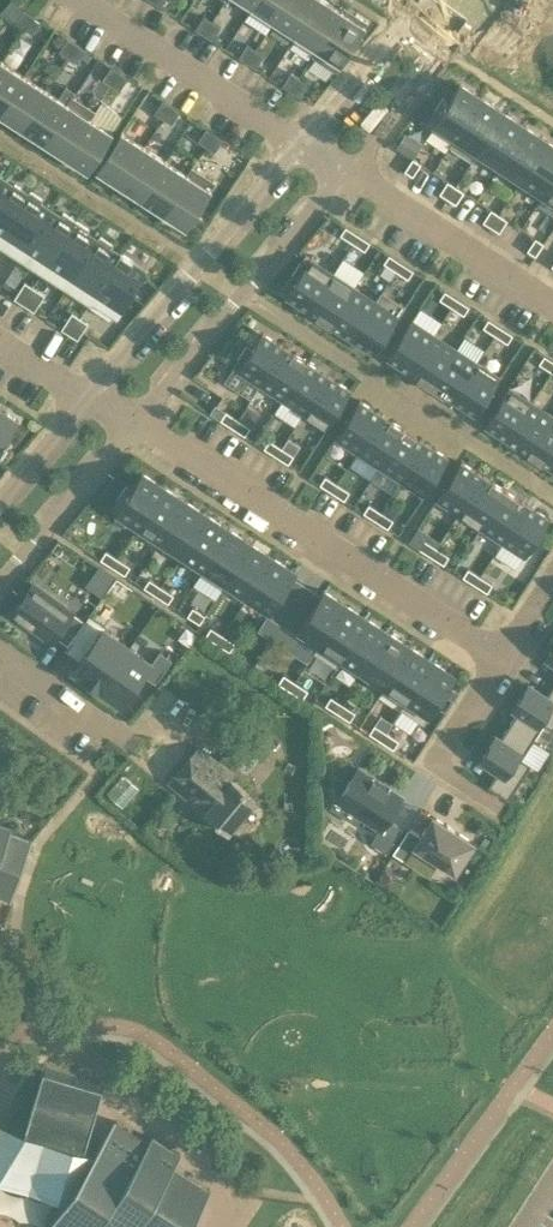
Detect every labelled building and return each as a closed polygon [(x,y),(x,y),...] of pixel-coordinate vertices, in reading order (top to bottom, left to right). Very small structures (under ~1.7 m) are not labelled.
[(252,7),(273,21),(287,0),(256,0),(252,7)] [(273,21),(295,35),(318,0),(287,0),(273,21)] [(312,56),(342,10),(326,0),(318,0),(295,35),(316,48),(311,55),(312,56)] [(24,28),(32,15),(23,9),(15,22),(24,28)] [(342,10),(312,56),(335,71),(367,21),(356,14),(354,18),(342,10)] [(41,20),(32,15),(24,28),(32,33),(41,20)] [(203,15),(195,28),(203,34),(212,21),(203,15)] [(220,26),(212,21),(203,34),(212,39),(220,26)] [(59,51),(67,56),(76,43),(67,37),(59,51)] [(76,43),(67,56),(76,62),(84,49),(76,43)] [(247,62),(255,49),(247,43),(238,56),(247,62)] [(255,49),(247,62),(255,68),(264,54),(255,49)] [(0,64),(0,112),(24,75),(2,61),(0,64)] [(110,84),(119,71),(111,66),(102,79),(110,84)] [(128,77),(119,71),(110,84),(119,90),(128,77)] [(282,85),(290,90),(299,77),(290,72),(282,85)] [(21,128),(46,89),(24,75),(0,112),(0,114),(21,128)] [(299,77),(290,90),(299,96),(307,83),(299,77)] [(450,146),(481,98),(480,98),(459,83),(448,100),(443,97),(426,123),(452,141),(449,145),(450,146)] [(46,89),(21,128),(43,142),(73,96),(71,95),(67,102),(46,89)] [(65,156),(95,110),(73,96),(43,142),(65,156)] [(450,146),(472,160),(503,112),(481,98),(450,146)] [(154,112),(162,118),(171,105),(162,99),(154,112)] [(104,101),(97,112),(116,124),(123,114),(104,101)] [(162,118),(171,123),(179,110),(171,105),(162,118)] [(95,111),(95,110),(65,156),(87,171),(112,132),(91,118),(95,111)] [(503,112),(472,160),(473,161),(476,156),(497,170),(525,127),(504,113),(503,112)] [(206,146),(214,133),(206,127),(197,140),(206,146)] [(517,183),(518,184),(546,141),(545,140),(526,127),(525,127),(497,170),(498,170),(501,165),(520,178),(517,183)] [(119,185),(144,146),(122,131),(96,170),(119,185)] [(223,138),(214,133),(206,146),(215,151),(223,138)] [(518,184),(541,198),(552,179),(552,145),(546,141),(518,184)] [(119,185),(141,199),(166,160),(144,146),(119,185)] [(412,175),(420,163),(412,158),(404,170),(412,175)] [(166,160),(141,199),(163,213),(193,167),(191,166),(187,173),(166,160)] [(193,167),(163,213),(186,227),(215,182),(193,167)] [(4,231),(3,230),(28,192),(14,183),(13,186),(3,179),(0,183),(0,238),(4,231)] [(541,198),(544,193),(552,199),(552,179),(541,198)] [(439,193),(447,198),(455,186),(447,181),(439,193)] [(455,186),(447,198),(456,203),(463,191),(455,186)] [(28,192),(3,230),(4,231),(26,245),(50,209),(40,203),(42,199),(29,190),(28,192)] [(50,209),(26,245),(50,260),(75,220),(63,212),(60,216),(50,209)] [(483,221),(491,226),(499,214),(491,209),(483,221)] [(499,214),(491,226),(499,232),(507,219),(499,214)] [(75,220),(50,260),(73,276),(97,240),(86,233),(88,229),(75,220)] [(340,234),(352,242),(358,234),(345,226),(340,234)] [(358,234),(352,242),(364,250),(370,242),(358,234)] [(97,240),(73,276),(96,290),(119,254),(110,248),(112,244),(99,236),(97,240)] [(527,250),(535,255),(543,243),(535,237),(527,250)] [(119,254),(96,290),(121,306),(144,270),(131,262),(132,260),(120,252),(119,254)] [(307,310),(332,272),(328,270),(305,254),(291,276),(296,279),(285,296),(303,308),(307,310)] [(396,270),(401,262),(389,254),(383,262),(396,270)] [(413,270),(401,262),(396,270),(408,278),(413,270)] [(352,285),(332,272),(307,310),(327,323),(329,325),(354,287),(352,285)] [(24,281),(14,298),(22,304),(32,287),(24,281)] [(32,287),(22,304),(30,309),(41,292),(32,287)] [(350,338),(351,339),(382,291),(375,301),(354,287),(329,325),(350,338)] [(439,298),(451,306),(457,298),(445,290),(439,298)] [(382,291),(351,339),(374,354),(405,305),(382,291)] [(457,298),(451,306),(463,314),(469,306),(457,298)] [(71,312),(61,329),(68,334),(69,334),(80,317),(71,312)] [(80,317),(69,334),(77,339),(88,323),(80,317)] [(483,327),(495,335),(500,326),(488,318),(483,327)] [(410,321),(386,358),(391,361),(404,369),(409,372),(433,335),(415,324),(410,321)] [(500,326),(495,335),(507,343),(512,334),(500,326)] [(232,367),(259,385),(284,347),(261,332),(251,349),(246,346),(232,367)] [(433,335),(409,372),(412,374),(431,386),(455,349),(436,337),(433,335)] [(281,399),(306,361),(284,347),(259,385),(281,399)] [(455,349),(431,386),(433,388),(453,400),(476,363),(457,351),(455,349)] [(552,367),(552,361),(544,355),(538,363),(550,371),(552,367)] [(281,399),(303,413),(328,375),(306,361),(281,399)] [(476,363),(453,400),(454,401),(471,412),(475,415),(499,378),(478,364),(476,363)] [(328,375),(303,413),(326,428),(350,389),(328,375)] [(509,386),(484,425),(506,439),(531,401),(509,386)] [(357,453),(381,414),(359,400),(334,438),(357,453)] [(531,401),(506,439),(528,454),(552,415),(531,401)] [(9,444),(4,441),(18,420),(0,408),(0,458),(9,444)] [(232,428),(237,420),(225,412),(220,420),(232,428)] [(403,428),(381,414),(357,453),(378,467),(403,428)] [(528,454),(550,468),(552,463),(552,416),(552,415),(528,454)] [(244,435),(249,427),(237,420),(232,428),(244,435)] [(400,481),(425,442),(403,428),(378,467),(400,481)] [(276,456),(281,448),(269,440),(263,448),(276,456)] [(423,495),(448,457),(425,443),(400,481),(423,495)] [(288,464),(293,456),(281,448),(276,456),(288,464)] [(435,499),(458,514),(483,475),(460,461),(435,499)] [(135,529),(136,530),(164,487),(141,472),(130,489),(125,486),(111,507),(116,510),(138,524),(135,529)] [(483,475),(458,514),(480,528),(505,490),(483,475)] [(331,492),(337,484),(324,476),(319,484),(331,492)] [(343,500),(349,492),(337,484),(331,492),(343,500)] [(157,544),(185,501),(164,487),(136,530),(157,544)] [(501,542),(526,504),(505,490),(480,528),(501,542)] [(207,515),(185,501),(160,539),(182,553),(207,515)] [(380,512),(368,504),(363,512),(375,520),(380,512)] [(549,518),(526,504),(502,542),(524,557),(549,518)] [(392,520),(380,512),(375,520),(387,528),(392,520)] [(201,572),(229,529),(207,515),(182,553),(179,558),(201,572)] [(251,543),(229,529),(201,572),(223,586),(251,543)] [(424,540),(419,548),(431,556),(433,552),(436,548),(424,540)] [(272,557),(251,543),(223,586),(224,587),(227,582),(248,596),(272,557)] [(433,552),(431,556),(444,565),(446,561),(449,557),(436,548),(433,552)] [(112,566),(117,558),(105,550),(100,558),(112,566)] [(272,557),(248,596),(270,610),(295,572),(272,557)] [(124,574),(129,566),(117,558),(112,566),(124,574)] [(475,584),(480,576),(468,568),(462,576),(475,584)] [(492,583),(480,576),(475,584),(487,592),(492,583)] [(156,595),(161,586),(149,579),(144,587),(156,595)] [(30,583),(9,613),(17,619),(49,640),(52,635),(65,644),(82,619),(69,611),(69,610),(30,583)] [(168,602),(173,594),(161,586),(156,595),(168,602)] [(295,633),(317,647),(345,604),(322,590),(295,633)] [(336,666),(339,662),(367,618),(345,604),(317,647),(314,652),(319,655),(336,666)] [(199,623),(204,615),(192,607),(187,615),(199,623)] [(127,645),(100,626),(100,625),(86,615),(76,629),(91,639),(71,667),(98,686),(127,645)] [(364,671),(389,632),(367,618),(339,662),(346,666),(361,676),(364,671)] [(217,643),(222,634),(210,627),(205,635),(217,643)] [(410,647),(389,632),(364,671),(370,675),(386,685),(410,647)] [(235,642),(222,634),(217,643),(229,650),(235,642)] [(152,680),(169,657),(157,649),(149,660),(127,645),(98,686),(120,702),(141,672),(152,680)] [(386,685),(407,699),(432,661),(410,647),(386,685)] [(432,661),(407,699),(401,709),(406,712),(424,723),(455,675),(432,661)] [(278,682),(290,690),(295,682),(283,674),(278,682)] [(295,682),(290,690),(302,698),(308,690),(295,682)] [(508,725),(532,741),(543,723),(552,730),(552,684),(545,696),(528,685),(513,709),(517,711),(508,725)] [(337,712),(343,704),(330,696),(325,705),(337,712)] [(355,712),(343,704),(337,712),(350,720),(355,712)] [(381,741),(386,732),(374,724),(369,733),(381,741)] [(224,755),(248,775),(248,774),(256,763),(272,744),(249,725),(224,755)] [(495,736),(480,760),(497,771),(487,786),(508,799),(531,764),(521,758),(532,741),(508,725),(499,739),(495,736)] [(398,740),(386,732),(381,741),(393,748),(398,740)] [(197,743),(166,781),(204,811),(203,811),(228,832),(256,798),(232,778),(235,774),(197,743)] [(362,816),(380,827),(370,844),(387,854),(402,830),(387,820),(402,796),(357,768),(339,796),(365,812),(362,816)] [(415,844),(454,870),(472,842),(433,816),(420,836),(408,828),(392,853),(404,860),(415,844)] [(10,902),(33,839),(10,831),(12,827),(0,822),(0,898),(10,902)] [(64,1199),(46,1226),(187,1226),(211,1191),(173,1166),(180,1154),(152,1136),(148,1142),(114,1120),(94,1151),(84,1148),(103,1085),(43,1068),(25,1130),(8,1126),(0,1123),(0,1180),(64,1199)]
